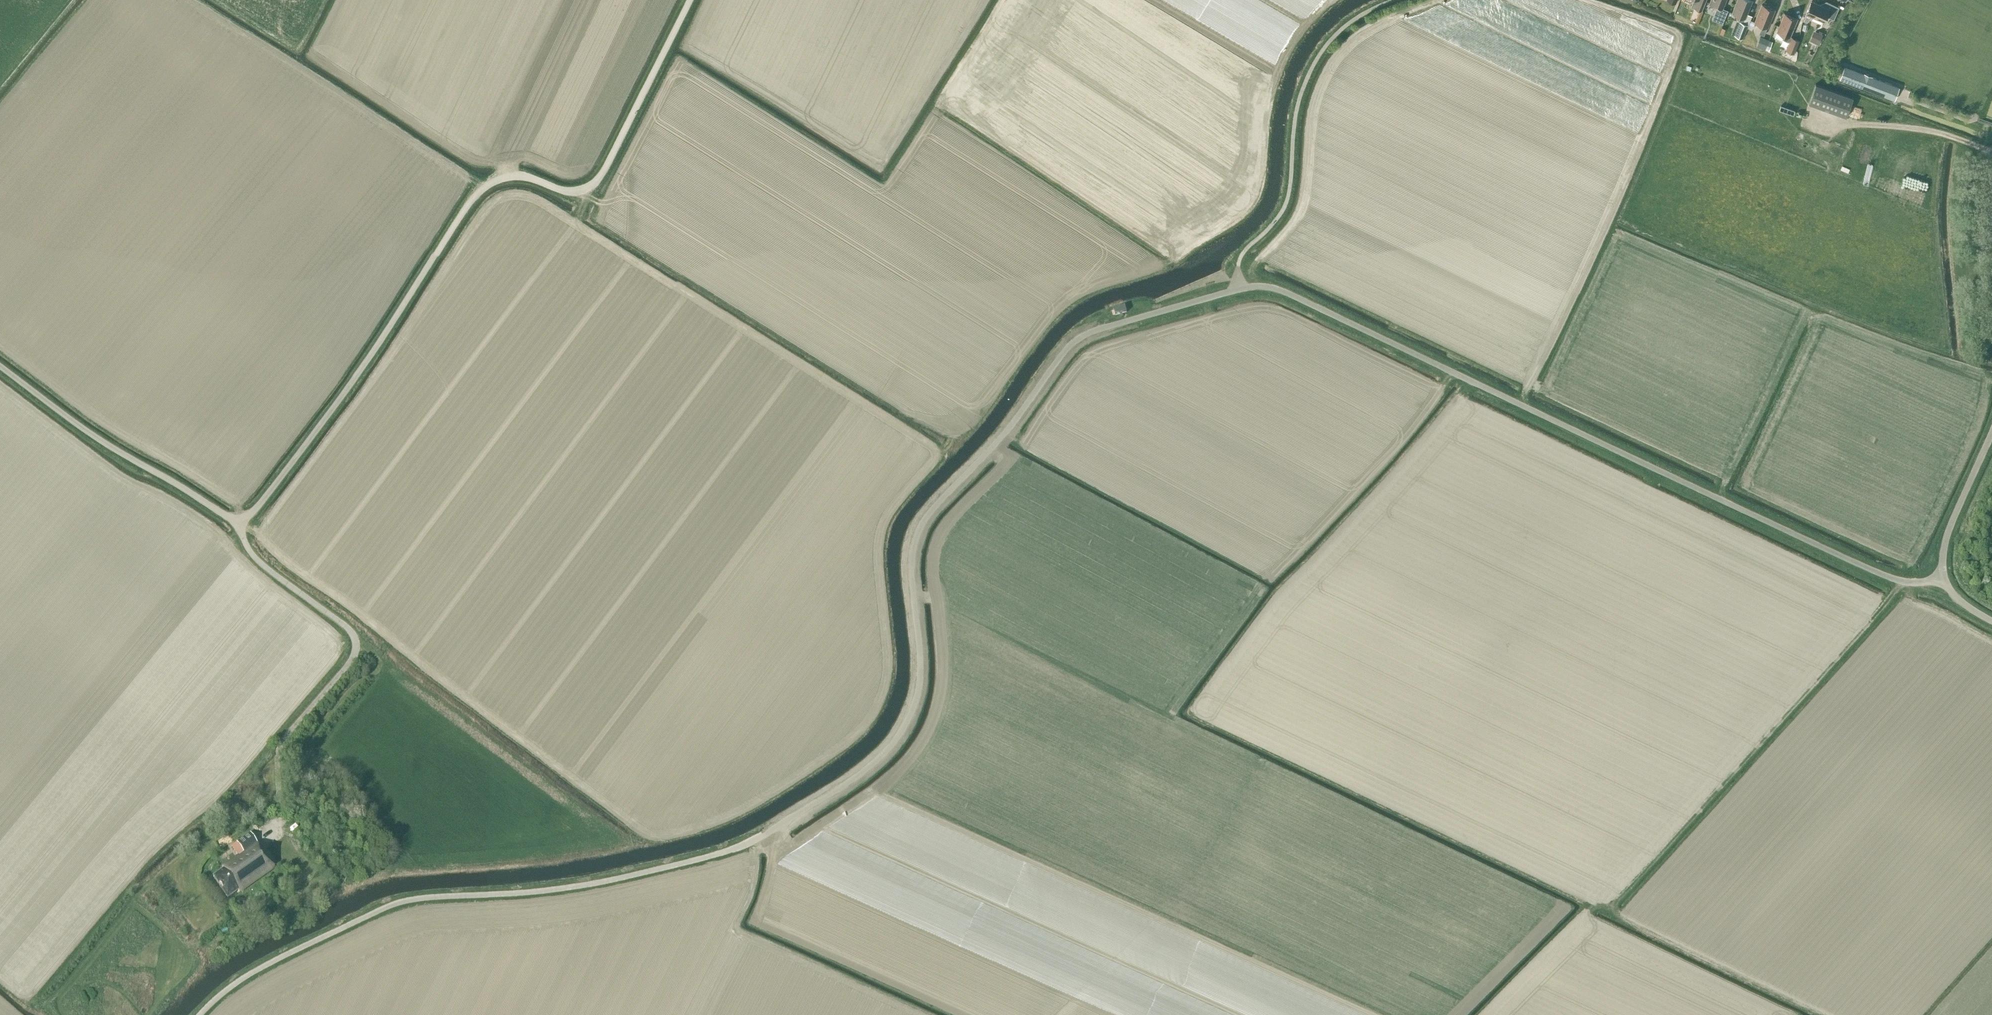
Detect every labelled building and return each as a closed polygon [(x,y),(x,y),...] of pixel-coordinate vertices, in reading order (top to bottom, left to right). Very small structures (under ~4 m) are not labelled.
[(1691,5),(1701,9),(1705,0),(1693,0),(1691,5)] [(1723,23),(1728,10),(1722,7),(1725,0),(1710,0),(1709,2),(1717,6),(1712,18),(1723,23)] [(1740,21),(1739,21),(1733,34),(1742,37),(1747,24),(1742,22),(1752,0),(1737,0),(1732,12),(1741,15),(1739,20),(1740,21)] [(1826,0),(1823,6),(1811,0),(1805,13),(1823,21),(1825,15),(1833,18),(1838,6),(1826,0)] [(1754,21),(1762,24),(1758,33),(1763,35),(1774,9),(1761,4),(1754,21)] [(1782,38),(1789,41),(1786,49),(1793,52),(1799,39),(1789,36),(1797,18),(1784,13),(1777,30),(1784,33),(1782,38)] [(1815,30),(1811,40),(1818,43),(1822,33),(1815,30)] [(1762,36),(1758,46),(1764,48),(1768,39),(1762,36)] [(1863,73),(1844,66),(1839,78),(1894,99),(1899,86),(1871,76),(1872,76),(1864,72),(1863,73)] [(1815,83),(1808,102),(1846,116),(1853,97),(1815,83)] [(236,843),(243,852),(221,867),(223,870),(213,877),(227,898),(238,891),(239,892),(274,868),(260,848),(250,833),(236,843)]
